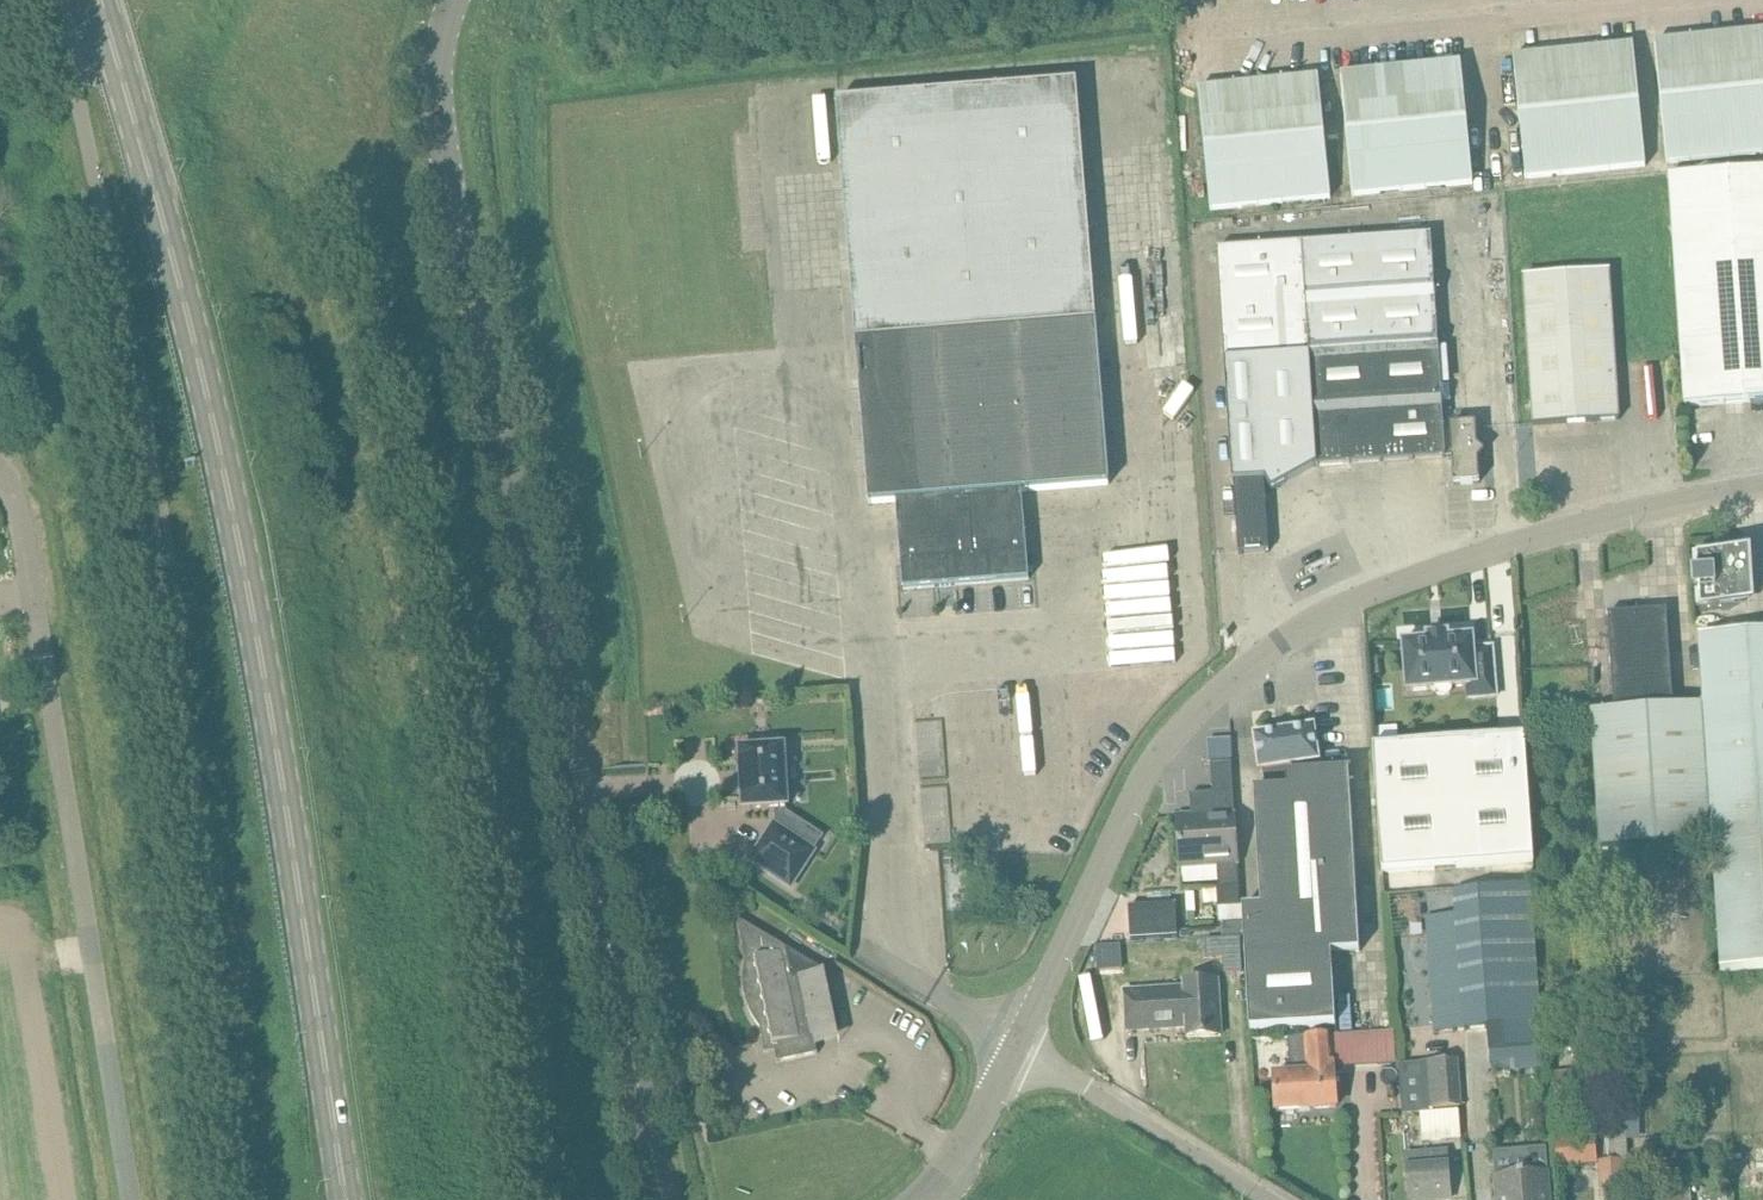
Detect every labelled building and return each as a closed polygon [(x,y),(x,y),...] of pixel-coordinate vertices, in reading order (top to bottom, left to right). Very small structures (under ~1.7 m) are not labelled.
[(1762,154),(1762,31),(1655,43),(1667,164),(1762,154)] [(1633,45),(1512,58),(1526,179),(1646,167),(1633,45)] [(1461,63),(1341,75),(1353,196),(1473,184),(1461,63)] [(1319,77),(1198,89),(1211,211),(1331,198),(1319,77)] [(869,503),(897,501),(904,589),(1029,579),(1022,491),(1109,484),(1100,365),(1172,359),(1155,152),(1083,158),(1077,78),(837,97),(869,503)] [(1669,176),(1685,406),(1754,402),(1755,411),(1762,410),(1762,170),(1669,176)] [(1441,373),(1431,233),(1218,247),(1234,480),(1239,553),(1269,551),(1264,481),(1265,481),(1271,491),(1319,465),(1452,457),(1454,485),(1479,483),(1478,460),(1484,453),(1478,447),(1476,424),(1450,426),(1450,431),(1444,431),(1441,373)] [(1619,420),(1618,396),(1610,272),(1524,278),(1533,426),(1619,420)] [(1640,419),(1638,353),(1625,353),(1626,419),(1640,419)] [(806,433),(816,393),(758,378),(740,450),(810,467),(818,436),(806,433)] [(1748,555),(1725,556),(1697,558),(1698,575),(1695,576),(1696,595),(1700,595),(1701,612),(1752,608),(1748,555)] [(1673,703),(1669,634),(1667,610),(1608,614),(1614,707),(1673,703)] [(1714,846),(1722,971),(1762,969),(1762,632),(1699,637),(1704,707),(1714,846)] [(1475,686),(1476,698),(1497,697),(1492,647),(1474,649),(1473,637),(1449,639),(1448,634),(1426,635),(1427,641),(1403,642),(1407,691),(1434,689),(1433,682),(1450,680),(1450,688),(1475,686)] [(1602,853),(1714,846),(1704,707),(1593,715),(1602,853)] [(1352,773),(1351,770),(1317,772),(1316,763),(1319,762),(1314,727),(1255,736),(1260,771),(1263,771),(1264,776),(1252,776),(1253,793),(1254,793),(1261,907),(1242,908),(1243,921),(1250,1031),(1336,1026),(1332,954),(1360,952),(1349,773),(1352,773)] [(1525,736),(1374,747),(1383,873),(1534,862),(1525,736)] [(751,861),(791,887),(814,851),(787,834),(786,806),(787,806),(784,748),(741,750),(744,809),(774,807),(775,825),(751,861)] [(1219,888),(1239,887),(1231,763),(1211,764),(1212,793),(1190,795),(1191,818),(1177,819),(1180,867),(1218,865),(1219,888)] [(922,785),(924,840),(951,839),(949,785),(922,785)] [(1421,929),(1423,960),(1424,974),(1431,973),(1435,1032),(1487,1028),(1540,1025),(1543,1024),(1533,885),(1455,890),(1457,915),(1427,917),(1428,928),(1421,929)] [(1176,905),(1129,908),(1132,939),(1178,936),(1176,905)] [(1240,908),(1218,910),(1219,923),(1243,921),(1242,908),(1240,908)] [(778,1062),(779,1062),(818,1054),(814,1034),(837,1029),(825,971),(794,978),(787,949),(738,920),(747,962),(745,968),(744,976),(743,983),(744,990),(745,997),(747,1004),(749,1011),(752,1017),(756,1023),(761,1029),(765,1050),(766,1050),(765,1045),(774,1044),(778,1062)] [(1242,972),(1239,936),(1220,937),(1206,938),(1207,957),(1224,956),(1225,973),(1242,972)] [(1099,971),(1122,970),(1121,945),(1097,946),(1099,971)] [(1125,991),(1128,1031),(1187,1028),(1188,1038),(1221,1036),(1218,981),(1185,983),(1185,987),(1125,991)] [(1540,1025),(1487,1028),(1489,1051),(1542,1048),(1540,1025)] [(1276,1111),(1306,1109),(1337,1107),(1334,1072),(1332,1037),(1333,1037),(1332,1035),(1299,1037),(1299,1038),(1288,1039),(1290,1075),(1274,1076),(1276,1111)] [(1464,1106),(1460,1060),(1399,1064),(1403,1115),(1428,1113),(1427,1109),(1464,1106)] [(1600,1102),(1598,1070),(1555,1074),(1558,1106),(1600,1102)] [(1423,1119),(1425,1143),(1462,1140),(1460,1116),(1423,1119)] [(1558,1166),(1599,1163),(1597,1136),(1556,1139),(1558,1166)] [(1448,1165),(1446,1149),(1405,1152),(1409,1199),(1441,1199),(1451,1199),(1448,1165)] [(1548,1171),(1495,1176),(1497,1199),(1551,1199),(1548,1171)] [(1694,1190),(1650,1193),(1651,1199),(1694,1199),(1694,1190)]
